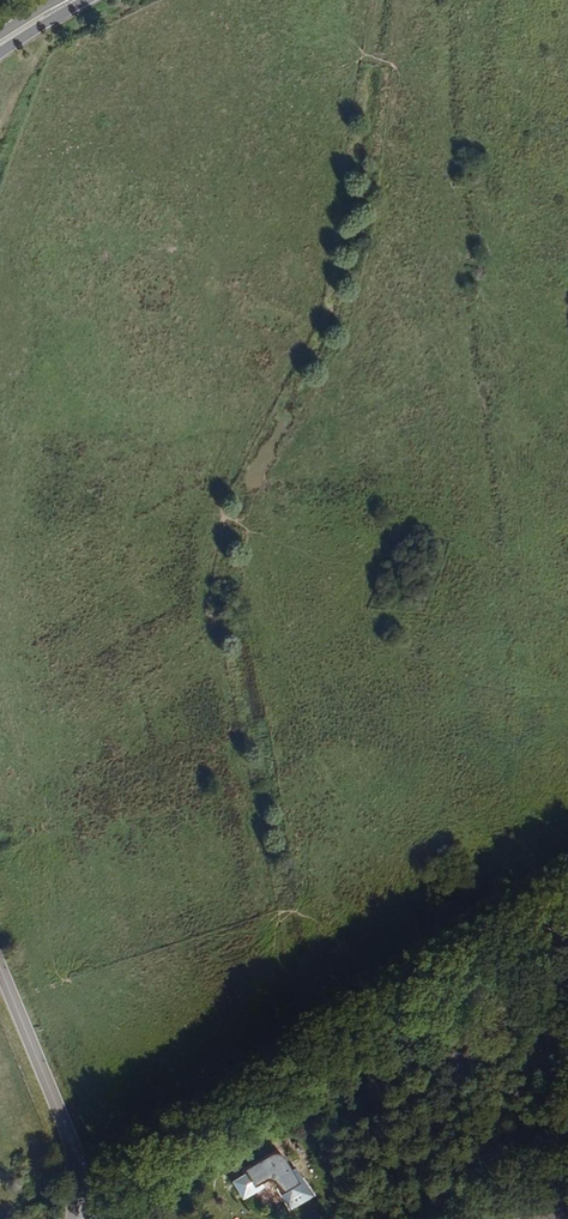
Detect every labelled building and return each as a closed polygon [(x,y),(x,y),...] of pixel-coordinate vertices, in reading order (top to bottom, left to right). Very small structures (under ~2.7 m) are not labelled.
[(306,1177),(302,1179),(291,1162),(281,1155),(272,1155),(245,1169),(256,1186),(274,1175),(292,1203),(314,1190),(306,1177)]
